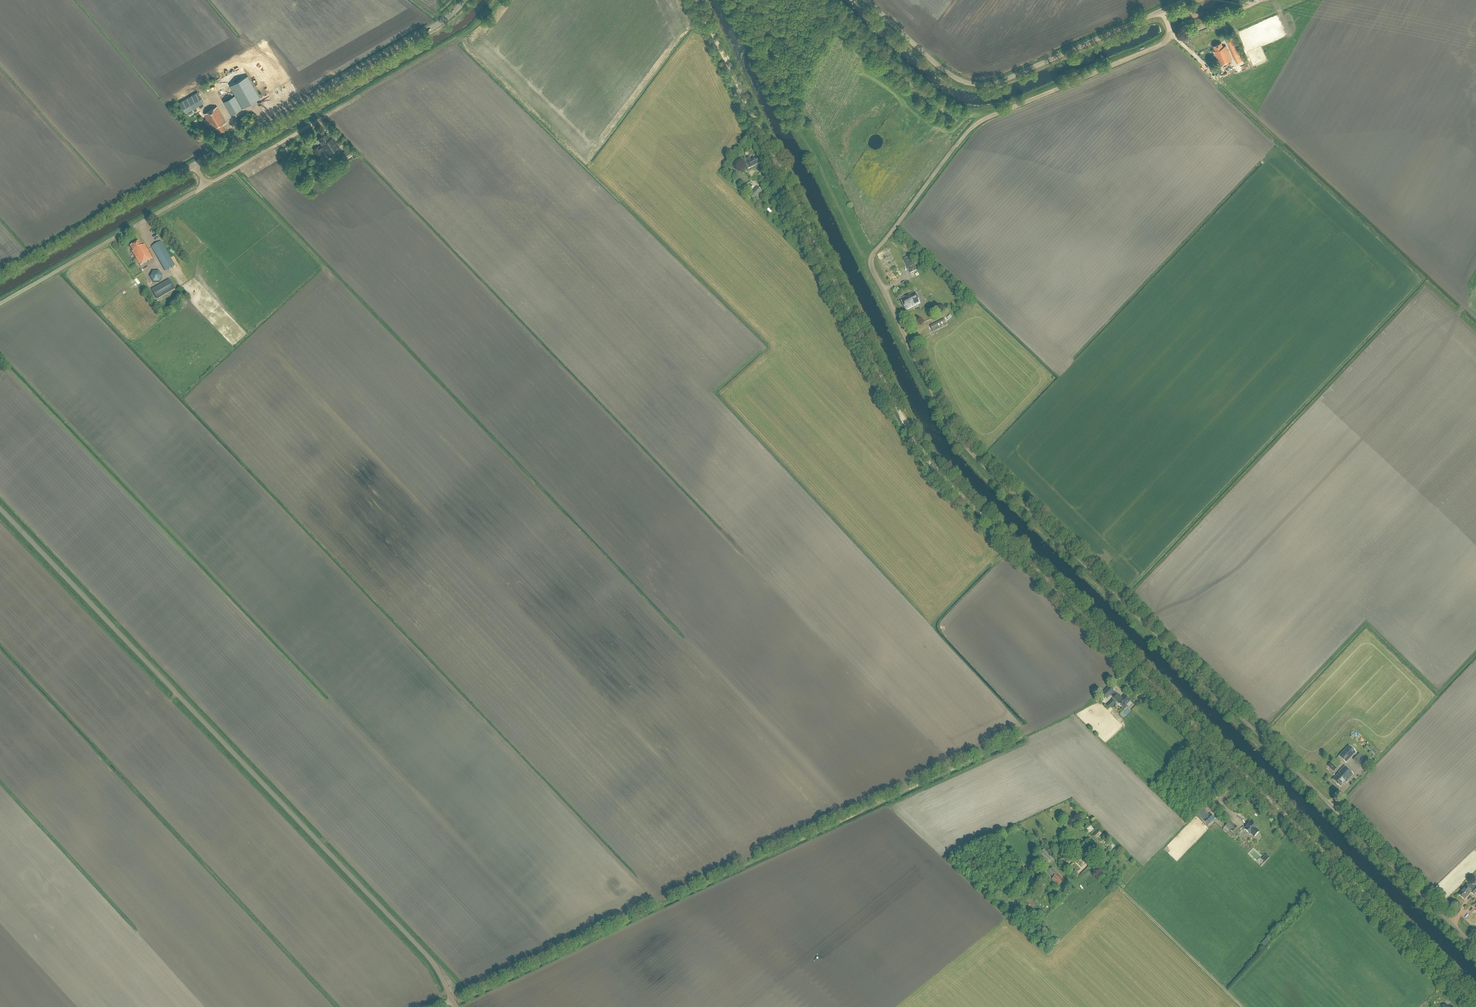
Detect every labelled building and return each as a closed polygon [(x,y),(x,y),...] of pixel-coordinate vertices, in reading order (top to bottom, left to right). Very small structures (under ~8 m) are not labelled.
[(1226,39),(1233,54),(1239,51),(1232,36),(1226,39)] [(1214,54),(1219,64),(1232,59),(1226,45),(1223,46),(1221,42),(1213,45),(1215,50),(1214,50),(1215,54),(1214,54)] [(260,97),(247,75),(230,85),(235,95),(223,101),(230,114),(260,97)] [(204,102),(197,91),(180,101),(186,112),(204,102)] [(226,122),(217,106),(204,113),(213,129),(215,128),(218,133),(226,128),(224,123),(226,122)] [(330,138),(327,133),(318,139),(321,143),(313,149),(319,157),(323,154),(320,149),(322,147),(328,155),(340,147),(332,136),(330,138)] [(352,154),(348,148),(342,152),(346,158),(352,154)] [(749,163),(751,168),(759,164),(757,159),(749,163)] [(750,186),(754,189),(759,184),(755,180),(750,186)] [(750,197),(754,201),(762,192),(758,188),(750,197)] [(142,247),(139,242),(131,247),(133,252),(140,266),(153,259),(145,245),(142,247)] [(175,266),(161,242),(151,247),(166,272),(175,266)] [(882,265),(895,258),(891,252),(879,258),(882,265)] [(903,260),(910,274),(911,274),(912,276),(915,274),(914,272),(916,271),(909,257),(903,260)] [(885,270),(891,282),(903,275),(897,264),(885,270)] [(162,277),(159,272),(153,272),(150,277),(153,283),(159,283),(162,277)] [(175,290),(169,280),(151,290),(157,300),(175,290)] [(899,301),(905,312),(920,304),(915,293),(899,301)] [(947,326),(944,319),(930,326),(933,333),(947,326)] [(1115,692),(1109,686),(1101,695),(1106,700),(1115,692)] [(1122,699),(1118,695),(1113,699),(1125,710),(1127,707),(1126,706),(1130,702),(1125,696),(1122,699)] [(1116,703),(1112,699),(1105,707),(1108,710),(1116,703)] [(1338,757),(1345,764),(1355,753),(1349,746),(1338,757)] [(1353,760),(1360,768),(1367,761),(1359,753),(1353,760)] [(1334,779),(1342,786),(1345,783),(1353,776),(1344,767),(1339,773),(1340,774),(1334,779)] [(1209,815),(1203,808),(1197,813),(1204,820),(1203,821),(1208,826),(1215,819),(1210,814),(1209,815)] [(1240,831),(1230,821),(1223,829),(1227,833),(1230,831),(1235,836),(1240,831)] [(1257,827),(1251,821),(1244,829),(1250,835),(1250,834),(1254,837),(1260,831),(1256,828),(1257,827)] [(1102,834),(1098,830),(1092,836),(1096,840),(1102,834)] [(1100,848),(1096,844),(1090,849),(1099,858),(1104,852),(1100,848)] [(1040,854),(1044,859),(1049,854),(1044,850),(1040,854)] [(1053,859),(1049,854),(1044,859),(1049,863),(1053,859)] [(1067,867),(1073,861),(1066,854),(1060,860),(1067,867)] [(1087,860),(1081,855),(1076,860),(1081,866),(1087,860)] [(1055,872),(1052,868),(1048,872),(1054,878),(1052,879),(1059,886),(1064,881),(1058,874),(1057,874),(1055,872)] [(1459,895),(1465,900),(1471,893),(1474,896),(1475,893),(1475,888),(1472,892),(1467,886),(1459,895)]
